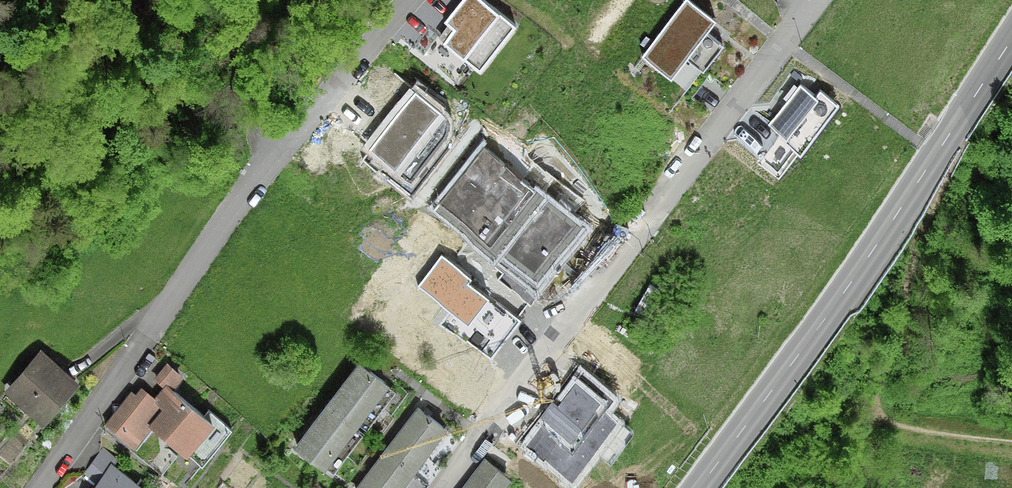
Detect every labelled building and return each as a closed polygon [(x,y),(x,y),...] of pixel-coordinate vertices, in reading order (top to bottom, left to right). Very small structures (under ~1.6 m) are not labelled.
[(511,28),(476,0),(467,0),(448,23),(458,31),(447,43),(479,69),(511,28)] [(642,54),(671,77),(685,59),(701,72),(721,48),(704,34),(716,18),(694,0),(685,0),(642,54)] [(816,101),(800,88),(768,127),(800,153),(837,109),(820,95),(816,101)] [(440,115),(415,95),(370,151),(395,171),(440,115)] [(583,228),(483,149),(435,210),(535,289),(583,228)] [(469,281),(442,259),(420,287),(468,324),(487,301),(466,285),(469,281)] [(38,355),(8,391),(39,417),(70,382),(38,355)] [(356,364),(325,405),(351,425),(382,384),(356,364)] [(613,401),(581,376),(556,408),(553,405),(523,444),(572,482),(617,424),(604,414),(613,401)] [(179,450),(205,419),(163,385),(145,407),(139,402),(118,429),(133,442),(147,424),(179,450)] [(351,425),(325,405),(293,446),(320,466),(351,425)] [(416,409),(384,450),(409,469),(441,428),(416,409)] [(96,484),(92,487),(135,487),(108,468),(113,461),(99,450),(82,473),(96,484)] [(409,469),(384,450),(355,487),(395,487),(409,469)] [(485,463),(466,487),(505,487),(510,482),(485,463)]
